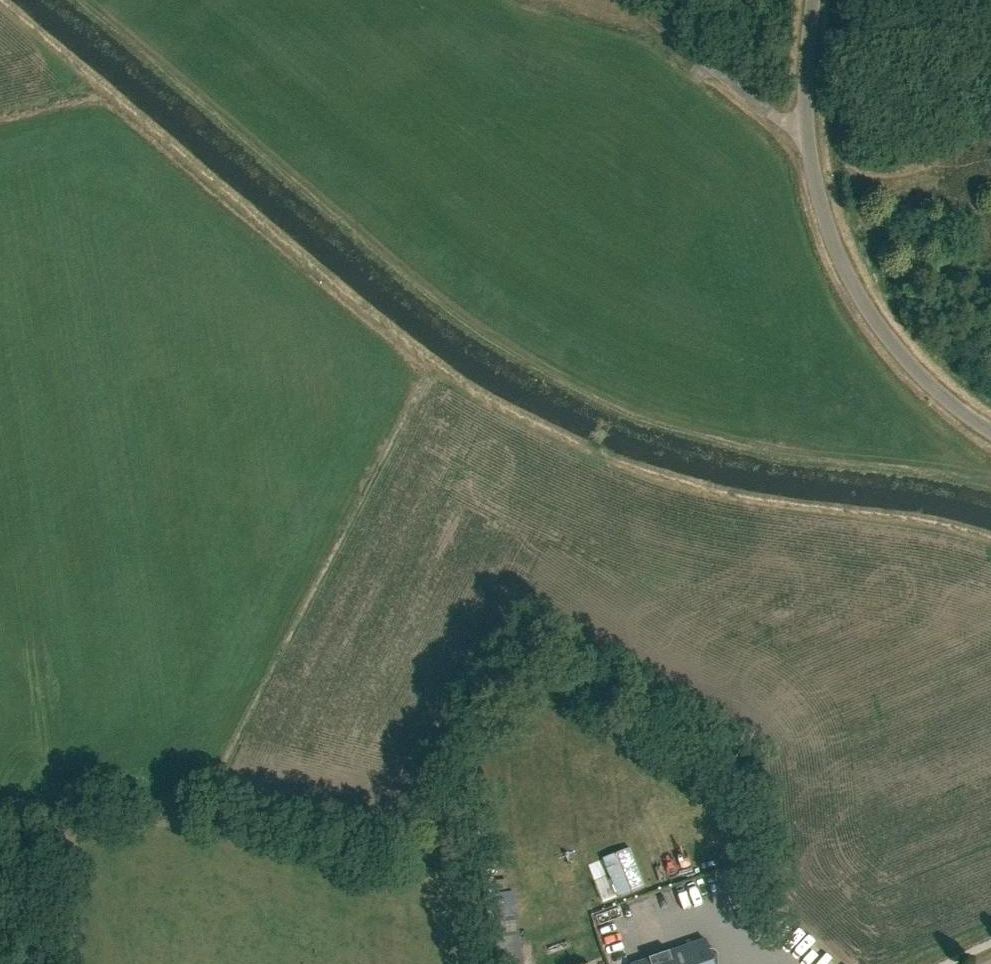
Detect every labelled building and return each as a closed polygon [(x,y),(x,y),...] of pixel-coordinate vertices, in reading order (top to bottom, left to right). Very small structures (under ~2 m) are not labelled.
[(687,887),(674,889),(679,914),(692,911),(687,887)] [(521,954),(523,941),(511,940),(509,953),(521,954)] [(704,941),(639,963),(712,963),(704,941)] [(828,952),(818,963),(841,963),(828,952)]
